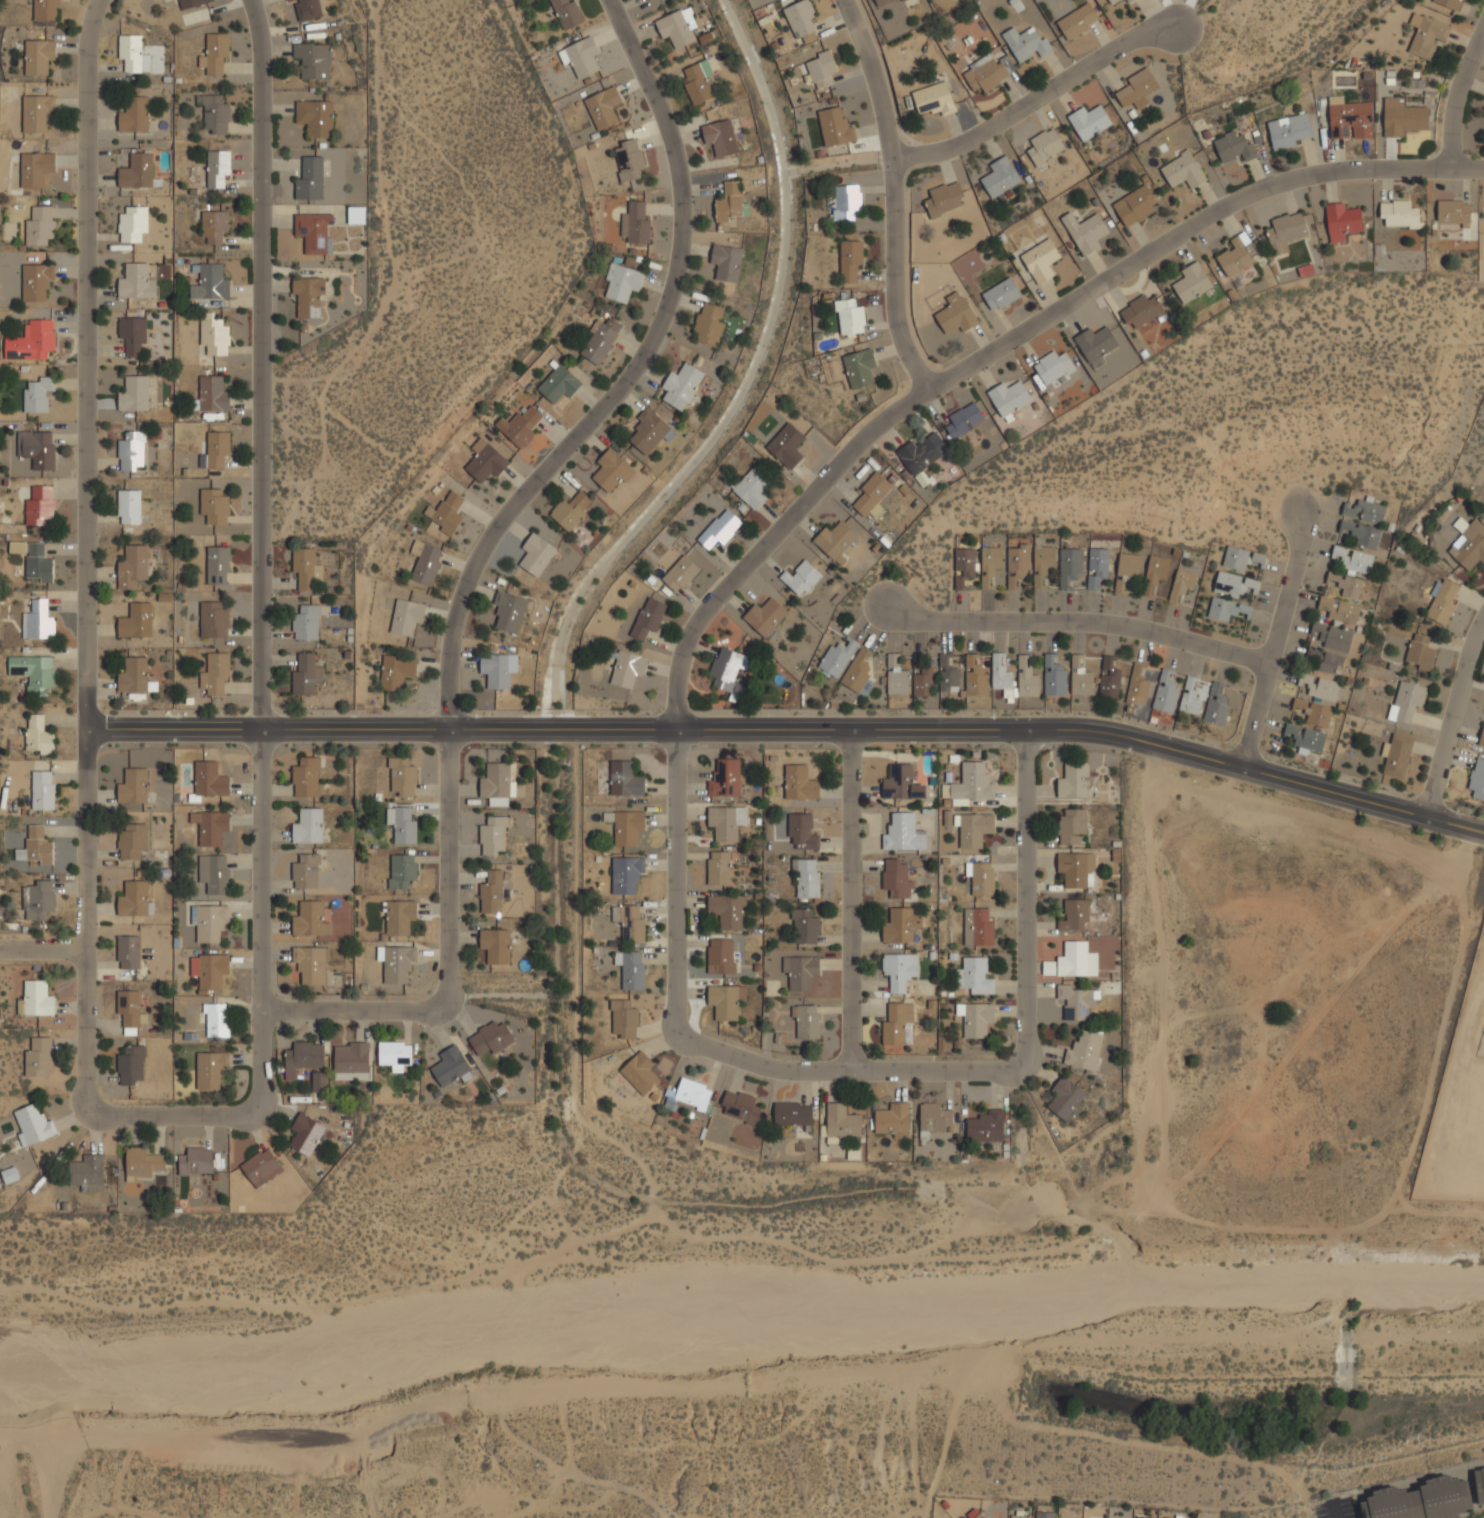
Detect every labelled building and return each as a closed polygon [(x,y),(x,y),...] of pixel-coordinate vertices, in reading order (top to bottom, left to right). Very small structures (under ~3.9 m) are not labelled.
[(58,20),(58,0),(34,0),(34,21),(58,20)] [(215,3),(214,0),(176,0),(179,11),(215,3)] [(299,22),(322,17),(318,0),(286,0),(287,3),(294,1),(299,22)] [(568,2),(568,0),(551,0),(561,30),(583,23),(576,0),(574,0),(568,2)] [(795,39),(815,31),(810,17),(815,15),(809,0),(803,0),(783,9),(795,39)] [(1457,12),(1462,0),(1432,0),(1432,1),(1457,12)] [(1055,22),(1088,2),(1098,18),(1087,25),(1089,28),(1067,41),(1055,22)] [(654,21),(662,39),(669,36),(675,50),(696,41),(691,29),(697,26),(689,6),(654,21)] [(1407,52),(1430,61),(1438,41),(1444,43),(1451,26),(1413,12),(1408,25),(1417,28),(1407,52)] [(1001,34),(1019,63),(1037,52),(1041,58),(1053,50),(1045,37),(1041,39),(1033,26),(1019,35),(1014,27),(1001,34)] [(198,66),(206,66),(206,75),(228,75),(228,33),(207,33),(207,55),(199,55),(198,66)] [(149,53),(139,53),(139,35),(118,35),(118,72),(149,72),(149,53)] [(577,79),(599,71),(594,55),(598,54),(592,37),(557,49),(563,65),(571,62),(577,79)] [(25,75),(48,75),(48,60),(55,60),(55,40),(24,40),(25,75)] [(330,80),(330,45),(293,44),(293,58),(301,59),(301,79),(330,80)] [(805,63),(815,90),(832,84),(829,74),(837,71),(829,49),(817,54),(818,58),(805,63)] [(983,92),(1009,78),(1001,62),(997,65),(991,55),(961,71),(973,92),(981,88),(983,92)] [(694,106),(718,95),(710,76),(713,75),(706,59),(679,71),(694,106)] [(1123,108),(1114,93),(1129,84),(1126,79),(1147,66),(1159,85),(1123,108)] [(911,92),(945,80),(956,111),(941,116),(940,111),(931,114),(930,110),(918,114),(911,92)] [(584,98),(596,131),(618,123),(612,107),(621,103),(615,87),(584,98)] [(229,135),(229,103),(220,103),(220,95),(202,95),(202,135),(229,135)] [(23,133),(49,133),(49,112),(56,112),(55,96),(22,96),(23,133)] [(148,96),(127,96),(127,107),(117,107),(117,132),(148,132),(148,96)] [(1372,138),(1371,102),(1343,103),(1343,96),(1328,97),(1330,139),(1351,138),(1351,139),(1372,138)] [(1383,137),(1383,97),(1403,97),(1403,107),(1427,107),(1427,130),(1403,130),(1403,137),(1383,137)] [(295,123),(307,123),(307,138),(332,138),(332,102),(296,101),(295,123)] [(1082,142),(1066,116),(1082,106),(1086,112),(1099,104),(1111,124),(1082,142)] [(817,111),(825,148),(856,141),(853,126),(846,127),(841,106),(817,111)] [(1266,122),(1273,151),(1295,146),(1294,141),(1313,136),(1307,113),(1266,122)] [(738,152),(730,119),(700,126),(705,145),(712,143),(716,158),(738,152)] [(1029,140),(1045,130),(1046,132),(1052,128),(1065,148),(1044,161),(1045,163),(1036,168),(1026,151),(1033,146),(1029,140)] [(1257,157),(1252,142),(1247,144),(1243,133),(1236,136),(1234,131),(1212,140),(1221,163),(1241,155),(1244,162),(1257,157)] [(640,178),(638,170),(644,168),(638,140),(613,145),(621,182),(640,178)] [(1159,169),(1180,155),(1179,153),(1186,149),(1206,180),(1191,189),(1184,179),(1171,188),(1159,169)] [(205,188),(224,188),(224,178),(232,178),(232,151),(205,151),(205,188)] [(151,152),(128,152),(128,165),(117,165),(117,187),(151,187),(151,152)] [(20,153),(20,188),(30,188),(30,194),(42,193),(41,170),(55,170),(55,153),(20,153)] [(991,199),(979,179),(992,171),(989,165),(1005,155),(1021,181),(991,199)] [(295,200),(323,199),(323,157),(302,157),(302,178),(295,179),(295,200)] [(723,182),(724,199),(715,199),(716,222),(728,222),(728,217),(742,216),(742,209),(748,209),(748,205),(741,206),(740,181),(723,182)] [(928,190),(944,184),(945,186),(957,181),(963,195),(958,197),(961,205),(939,213),(940,216),(930,220),(923,201),(931,197),(928,190)] [(1123,197),(1144,184),(1156,202),(1150,206),(1153,211),(1145,216),(1146,217),(1139,222),(1137,220),(1125,227),(1114,210),(1126,203),(1123,197)] [(833,220),(832,210),(835,210),(834,186),(857,186),(858,193),(860,193),(861,211),(853,211),(853,220),(833,220)] [(1392,200),(1411,200),(1411,208),(1420,208),(1420,221),(1418,221),(1418,229),(1408,229),(1408,226),(1385,226),(1385,218),(1379,218),(1379,203),(1392,203),(1392,200)] [(649,243),(650,220),(645,220),(645,201),(628,201),(628,214),(621,213),(620,237),(627,237),(627,243),(649,243)] [(1437,201),(1462,201),(1462,204),(1469,204),(1469,228),(1461,228),(1461,223),(1437,223),(1437,201)] [(1328,234),(1324,205),(1344,202),(1345,209),(1360,208),(1363,230),(1344,232),(1345,241),(1330,243),(1329,234),(1328,234)] [(25,246),(47,246),(48,239),(53,239),(53,207),(31,207),(31,220),(26,220),(25,246)] [(147,207),(118,207),(118,242),(138,242),(138,232),(147,232),(147,207)] [(364,224),(365,207),(349,207),(348,224),(364,224)] [(230,210),(201,210),(201,244),(219,244),(219,232),(230,232),(230,210)] [(1273,257),(1289,252),(1286,242),(1308,236),(1300,211),(1271,220),(1273,227),(1265,229),(1273,257)] [(1083,256),(1060,218),(1070,212),(1078,224),(1097,213),(1109,232),(1096,240),(1100,246),(1083,256)] [(332,214),(295,214),(295,236),(304,236),(305,255),(332,254),(331,237),(327,237),(327,225),(333,225),(332,214)] [(1228,278),(1215,257),(1227,249),(1229,251),(1234,248),(1229,240),(1243,231),(1251,242),(1244,247),(1253,261),(1228,278)] [(1019,256),(1048,238),(1060,257),(1048,265),(1054,275),(1037,285),(1019,256)] [(840,283),(840,241),(862,241),(862,264),(856,264),(856,283),(840,283)] [(742,248),(712,245),(711,264),(717,264),(715,281),(738,283),(742,248)] [(1183,304),(1171,285),(1184,277),(1180,271),(1196,261),(1212,286),(1183,304)] [(126,274),(117,274),(117,298),(147,298),(147,262),(126,262),(126,274)] [(604,297),(626,304),(631,290),(638,292),(644,273),(610,262),(605,280),(609,281),(604,297)] [(188,298),(230,298),(230,275),(220,275),(220,263),(198,263),(198,284),(188,284),(188,298)] [(22,302),(46,302),(46,289),(49,289),(50,280),(55,280),(55,265),(22,264),(22,302)] [(981,294),(1009,277),(1021,296),(999,309),(998,307),(991,311),(981,294)] [(297,318),(320,319),(320,296),(325,297),(325,279),(292,278),(292,294),(297,294),(297,318)] [(933,315),(949,305),(944,298),(955,291),(960,298),(962,297),(978,322),(962,333),(958,325),(945,333),(933,315)] [(1131,332),(1119,312),(1129,305),(1128,304),(1144,294),(1149,303),(1156,298),(1166,313),(1165,313),(1168,317),(1160,323),(1157,318),(1155,316),(1131,332)] [(840,335),(837,311),(834,312),(833,301),(854,299),(855,307),(863,306),(865,325),(862,325),(863,332),(840,335)] [(692,340),(717,347),(724,323),(720,321),(724,308),(703,302),(692,340)] [(228,355),(228,323),(218,323),(218,314),(200,314),(199,346),(208,346),(208,355),(228,355)] [(599,366),(622,325),(609,317),(605,324),(596,319),(589,332),(591,334),(580,355),(599,366)] [(117,337),(126,337),(126,357),(138,357),(138,348),(146,348),(146,318),(117,318),(117,337)] [(4,359),(48,359),(48,351),(54,351),(54,320),(24,320),(24,337),(4,337),(4,359)] [(1089,363),(1073,338),(1089,328),(1093,334),(1106,326),(1118,345),(1089,363)] [(851,390),(841,357),(870,348),(876,367),(869,369),(873,384),(851,390)] [(1045,386),(1033,366),(1039,362),(1038,360),(1053,350),(1057,357),(1064,352),(1075,369),(1067,375),(1065,373),(1045,386)] [(662,400),(682,412),(687,402),(689,403),(706,374),(684,362),(677,375),(671,371),(661,388),(667,391),(662,400)] [(536,388),(553,404),(564,393),(569,398),(582,384),(560,363),(536,388)] [(117,387),(117,410),(148,410),(148,375),(126,375),(126,387),(117,387)] [(229,411),(229,388),(220,388),(220,375),(199,375),(199,400),(191,400),(191,411),(229,411)] [(24,412),(47,413),(48,391),(55,391),(55,377),(39,377),(39,382),(25,382),(24,412)] [(1002,418),(986,393),(1002,382),(1006,389),(1019,380),(1031,400),(1010,413),(1014,419),(1007,423),(1003,417),(1002,418)] [(948,416),(961,408),(961,409),(973,402),(984,419),(973,426),(974,427),(952,440),(944,427),(952,422),(948,416)] [(519,447),(545,418),(531,405),(522,415),(518,412),(507,423),(501,417),(494,425),(519,447)] [(663,437),(668,442),(676,433),(646,407),(636,418),(642,423),(627,439),(646,456),(663,437)] [(764,447),(788,422),(804,437),(794,448),(803,456),(790,471),(764,447)] [(117,471),(144,471),(143,430),(126,430),(126,440),(117,440),(117,471)] [(55,432),(17,431),(16,457),(32,458),(32,470),(54,470),(55,432)] [(897,450),(913,475),(949,451),(936,431),(915,445),(912,441),(897,450)] [(199,468),(229,468),(229,432),(208,432),(208,452),(199,452),(199,468)] [(476,454),(463,468),(480,484),(491,472),(496,477),(509,463),(480,436),(470,448),(476,454)] [(608,493),(620,481),(624,484),(635,472),(609,447),(596,462),(601,467),(591,478),(608,493)] [(731,490),(732,489),(729,486),(735,480),(738,483),(754,464),(772,480),(761,491),(767,496),(754,511),(731,490)] [(864,517),(893,486),(876,471),(859,489),(863,492),(851,506),(864,517)] [(26,500),(25,525),(53,526),(54,486),(32,486),(32,500),(26,500)] [(228,525),(228,489),(199,489),(199,516),(207,516),(207,525),(228,525)] [(452,537),(462,516),(456,513),(464,497),(448,489),(437,511),(427,506),(423,515),(443,525),(439,531),(452,537)] [(140,490),(116,490),(116,524),(140,524),(140,490)] [(594,502),(579,490),(568,504),(561,499),(548,515),(569,532),(594,502)] [(1385,505),(1357,500),(1355,506),(1343,504),(1341,516),(1381,525),(1385,505)] [(696,539),(715,518),(717,519),(726,509),(741,522),(732,533),(722,545),(717,540),(707,550),(696,539)] [(1481,557),(1483,560),(1483,540),(1481,537),(1483,535),(1483,528),(1474,519),(1469,525),(1460,516),(1452,525),(1462,534),(1446,552),(1468,571),(1481,557)] [(811,541),(824,527),(830,532),(840,520),(857,536),(834,561),(811,541)] [(1376,550),(1381,530),(1341,520),(1338,532),(1348,535),(1357,538),(1355,545),(1376,550)] [(521,548),(527,552),(518,565),(538,578),(557,549),(532,532),(521,548)] [(409,579),(418,557),(409,553),(414,540),(441,550),(436,562),(439,564),(430,587),(409,579)] [(25,542),(9,542),(9,553),(25,553),(25,542)] [(26,578),(40,578),(40,582),(53,583),(53,559),(44,559),(44,543),(27,542),(26,578)] [(137,589),(137,579),(148,579),(148,545),(126,545),(126,556),(117,556),(117,589),(137,589)] [(1352,551),(1351,556),(1346,555),(1347,548),(1333,545),(1330,558),(1343,561),(1341,569),(1369,574),(1373,555),(1352,551)] [(206,585),(229,585),(229,546),(206,546),(206,585)] [(1245,571),(1249,550),(1226,546),(1222,567),(1245,571)] [(994,577),(995,569),(1003,569),(1003,548),(982,547),(981,588),(987,588),(987,577),(994,577)] [(1055,567),(1054,547),(1033,547),(1034,588),(1041,588),(1041,575),(1046,575),(1046,567),(1055,567)] [(1008,548),(1007,590),(1015,590),(1016,580),(1028,580),(1029,549),(1008,548)] [(1081,548),(1059,549),(1060,591),(1071,590),(1070,581),(1081,580),(1081,548)] [(313,549),(313,591),(298,591),(298,582),(297,582),(297,572),(292,572),(292,549),(313,549)] [(975,579),(974,549),(954,549),(955,574),(954,574),(954,590),(966,590),(966,579),(975,579)] [(1108,549),(1088,549),(1088,573),(1087,573),(1087,590),(1101,590),(1101,579),(1108,579),(1108,549)] [(1250,560),(1263,563),(1265,555),(1252,552),(1250,560)] [(1114,592),(1126,594),(1129,573),(1137,574),(1140,556),(1120,553),(1114,592)] [(660,579),(683,555),(699,570),(682,589),(679,586),(674,592),(660,579)] [(1157,586),(1159,579),(1166,581),(1170,559),(1149,555),(1143,583),(1157,586)] [(806,593),(803,590),(798,595),(778,577),(784,570),(791,577),(796,572),(794,570),(804,559),(822,576),(806,593)] [(1179,606),(1185,587),(1192,589),(1197,574),(1177,568),(1167,602),(1179,606)] [(1324,583),(1343,589),(1340,595),(1357,600),(1363,580),(1329,570),(1324,583)] [(1213,592),(1241,599),(1244,588),(1257,592),(1260,581),(1243,577),(1218,571),(1213,592)] [(1424,615),(1444,579),(1458,586),(1450,603),(1455,605),(1444,626),(1424,615)] [(495,628),(517,635),(528,600),(497,590),(492,604),(498,606),(495,615),(498,616),(495,628)] [(1228,622),(1230,615),(1237,617),(1238,612),(1249,615),(1251,607),(1238,604),(1238,603),(1212,596),(1207,617),(1228,622)] [(628,635),(641,609),(643,609),(648,597),(666,605),(660,618),(661,618),(655,632),(648,629),(643,642),(628,635)] [(763,638),(742,617),(755,603),(760,608),(770,597),(787,612),(763,638)] [(1317,610),(1329,612),(1327,620),(1356,625),(1360,604),(1320,597),(1317,610)] [(389,632),(396,598),(425,605),(421,623),(414,622),(411,637),(389,632)] [(22,638),(22,613),(31,613),(31,599),(46,599),(46,618),(52,618),(52,622),(54,622),(54,638),(32,638),(22,638)] [(199,638),(229,638),(229,610),(220,610),(220,601),(199,601),(199,638)] [(151,637),(151,602),(128,602),(128,614),(117,614),(117,637),(151,637)] [(318,639),(294,639),(294,632),(292,632),(292,620),(290,620),(290,614),(299,614),(299,605),(321,605),(321,615),(318,615),(318,639)] [(1348,652),(1353,631),(1313,622),(1311,631),(1320,634),(1317,645),(1348,652)] [(1406,661),(1418,664),(1417,670),(1431,672),(1435,649),(1427,647),(1429,637),(1411,633),(1406,661)] [(818,667),(837,679),(858,643),(850,638),(845,646),(835,640),(818,667)] [(865,661),(870,652),(860,647),(839,683),(864,697),(873,682),(865,678),(872,665),(865,661)] [(731,693),(712,686),(715,678),(707,675),(714,658),(717,659),(721,648),(735,653),(733,657),(749,663),(746,671),(738,667),(732,682),(735,683),(731,693)] [(609,683),(616,659),(609,657),(610,651),(617,653),(618,650),(647,658),(642,677),(635,675),(631,690),(609,683)] [(1306,659),(1319,661),(1318,671),(1339,674),(1342,655),(1307,650),(1306,659)] [(207,672),(199,672),(199,695),(228,694),(228,652),(207,652),(207,672)] [(314,694),(291,694),(291,671),(297,671),(297,653),(314,653),(314,666),(322,666),(322,684),(314,684),(314,694)] [(992,689),(992,653),(1005,653),(1005,656),(1000,656),(1000,665),(1005,665),(1005,672),(1011,672),(1012,672),(1012,698),(1003,698),(1003,689),(992,689)] [(1044,695),(1065,695),(1066,664),(1054,663),(1054,654),(1045,653),(1044,695)] [(517,673),(517,654),(479,655),(480,674),(486,674),(487,689),(510,689),(510,673),(517,673)] [(961,669),(949,668),(949,660),(942,660),(942,655),(940,654),(938,691),(959,692),(961,669)] [(380,689),(381,678),(380,678),(382,655),(416,659),(414,678),(403,677),(401,692),(380,689)] [(887,694),(909,694),(909,669),(894,669),(894,655),(887,655),(887,694)] [(987,696),(987,665),(975,665),(975,655),(965,655),(966,696),(987,696)] [(1018,697),(1018,672),(1021,672),(1021,669),(1018,669),(1018,655),(1031,655),(1031,658),(1026,658),(1026,667),(1031,667),(1031,675),(1039,675),(1039,696),(1018,697)] [(1071,695),(1093,696),(1093,673),(1084,673),(1085,655),(1072,655),(1071,695)] [(1098,696),(1118,698),(1122,669),(1113,668),(1114,657),(1103,655),(1101,669),(1109,670),(1108,676),(1101,675),(1098,696)] [(54,687),(54,656),(8,657),(8,676),(28,676),(28,694),(48,694),(48,687),(54,687)] [(117,692),(156,692),(156,680),(147,680),(147,656),(125,657),(125,667),(116,667),(117,692)] [(1144,707),(1150,681),(1155,682),(1157,670),(1133,664),(1125,702),(1144,707)] [(913,696),(934,697),(934,668),(920,668),(920,674),(913,674),(913,696)] [(1171,670),(1161,668),(1152,709),(1173,713),(1180,682),(1169,680),(1171,670)] [(1335,702),(1340,682),(1300,672),(1297,684),(1308,686),(1306,694),(1335,702)] [(1199,715),(1203,699),(1195,697),(1200,679),(1187,676),(1178,710),(1199,715)] [(1202,721),(1224,727),(1230,705),(1224,703),(1226,695),(1221,694),(1223,684),(1213,681),(1202,721)] [(1386,719),(1390,704),(1393,705),(1400,681),(1426,688),(1425,691),(1427,692),(1424,704),(1421,704),(1420,707),(1415,706),(1410,724),(1396,720),(1395,722),(1386,719)] [(1332,708),(1294,698),(1291,710),(1307,715),(1305,723),(1327,728),(1332,708)] [(27,750),(40,750),(40,755),(53,754),(52,734),(44,734),(44,715),(26,715),(27,750)] [(1326,734),(1299,728),(1300,726),(1285,723),(1283,735),(1294,737),(1292,746),(1298,747),(1297,753),(1307,756),(1309,750),(1322,753),(1326,734)] [(1382,773),(1386,757),(1380,756),(1383,742),(1390,744),(1393,733),(1415,739),(1414,742),(1413,741),(1411,748),(1412,749),(1408,764),(1404,779),(1382,773)] [(291,766),(299,766),(299,757),(321,757),(321,767),(317,767),(317,790),(320,790),(320,796),(294,796),(294,784),(291,784),(291,766)] [(1476,757),(1483,759),(1483,801),(1471,797),(1473,790),(1467,789),(1470,779),(1468,779),(1470,770),(1473,771),(1476,757)] [(416,766),(415,784),(413,784),(413,797),(398,797),(398,792),(390,792),(390,785),(390,768),(388,768),(388,758),(409,758),(409,766),(416,766)] [(707,796),(739,796),(740,759),(715,759),(714,781),(708,780),(707,796)] [(195,795),(195,761),(218,761),(218,774),(217,774),(217,776),(230,776),(230,796),(195,795)] [(610,795),(644,796),(645,778),(632,777),(632,761),(610,761),(610,795)] [(972,799),(972,806),(987,805),(987,799),(994,799),(994,783),(989,784),(989,774),(985,774),(985,761),(961,762),(962,783),(949,784),(950,799),(972,799)] [(509,798),(507,798),(507,806),(488,806),(488,798),(479,798),(479,778),(486,778),(486,763),(509,763),(509,798)] [(913,764),(889,763),(889,779),(882,779),(882,798),(925,799),(926,785),(912,784),(913,764)] [(1057,778),(1057,798),(1087,799),(1088,763),(1064,763),(1064,779),(1057,778)] [(819,780),(808,780),(808,765),(785,764),(784,799),(819,799),(819,780)] [(147,768),(147,803),(117,803),(117,783),(124,783),(124,768),(147,768)] [(32,810),(31,771),(50,771),(50,784),(54,784),(54,810),(32,810)] [(416,845),(393,845),(393,825),(385,825),(385,808),(393,808),(393,807),(410,807),(410,821),(416,821),(416,845)] [(714,842),(737,842),(737,825),(746,825),(746,807),(708,807),(708,826),(714,826),(714,842)] [(292,843),(292,824),(299,823),(299,808),(322,808),(323,843),(292,843)] [(1079,845),(1080,834),(1086,834),(1086,810),(1064,809),(1064,816),(1059,816),(1059,845),(1079,845)] [(199,846),(199,823),(189,823),(189,813),(199,813),(199,812),(230,812),(230,831),(222,831),(222,846),(199,846)] [(644,812),(603,813),(603,822),(614,822),(614,847),(637,847),(637,831),(644,831),(644,812)] [(882,850),(882,835),(887,835),(887,825),(891,825),(891,813),(914,813),(914,835),(925,835),(925,850),(882,850)] [(787,837),(787,814),(812,814),(812,829),(809,829),(809,835),(818,835),(818,849),(795,849),(795,844),(791,844),(791,837),(787,837)] [(994,814),(953,815),(954,826),(959,826),(959,849),(982,848),(982,833),(994,833),(994,814)] [(504,851),(497,851),(497,855),(482,855),(482,843),(478,843),(478,825),(486,825),(486,816),(507,816),(507,827),(504,827),(504,851)] [(146,849),(140,849),(140,859),(119,859),(119,849),(117,849),(117,841),(118,841),(118,824),(146,824),(146,849)] [(25,860),(14,860),(14,849),(25,849),(25,839),(27,839),(27,825),(43,825),(43,839),(46,839),(46,841),(52,841),(52,864),(40,865),(40,860),(25,860)] [(707,885),(707,859),(710,859),(710,852),(729,852),(729,885),(707,885)] [(1057,873),(1064,873),(1064,888),(1093,888),(1094,854),(1057,853),(1057,873)] [(292,881),(292,863),(299,863),(299,854),(320,854),(320,865),(317,865),(317,888),(294,888),(294,881),(292,881)] [(198,855),(225,855),(225,869),(226,869),(226,895),(206,895),(206,883),(198,883),(198,855)] [(390,855),(413,855),(413,863),(415,863),(415,881),(409,881),(409,889),(387,889),(387,879),(390,879),(390,855)] [(644,857),(611,857),(612,894),(637,894),(636,873),(644,873),(644,857)] [(818,898),(796,898),(796,874),(791,874),(791,860),(815,860),(815,872),(818,872),(818,898)] [(883,889),(889,889),(890,898),(912,898),(911,881),(908,881),(907,861),(883,861),(883,889)] [(971,876),(972,896),(994,896),(993,862),(965,863),(966,876),(971,876)] [(479,899),(479,884),(486,884),(486,870),(501,870),(501,872),(506,872),(506,880),(501,880),(501,899),(500,899),(500,913),(480,913),(480,899),(479,899)] [(25,920),(25,910),(22,910),(22,887),(28,887),(28,886),(36,886),(36,880),(51,881),(51,893),(54,893),(54,911),(47,911),(47,920),(25,920)] [(124,881),(148,881),(148,895),(146,895),(146,903),(153,903),(153,915),(117,915),(117,897),(124,897),(124,881)] [(719,930),(742,930),(743,896),(707,895),(707,915),(719,915),(719,930)] [(1087,899),(1064,900),(1065,920),(1057,920),(1057,931),(1088,930),(1087,899)] [(299,901),(321,901),(321,923),(329,923),(329,935),(321,935),(292,935),(292,916),(299,916),(299,901)] [(386,936),(386,912),(382,912),(382,902),(386,902),(386,901),(414,901),(414,920),(408,920),(408,936),(386,936)] [(191,906),(229,906),(229,921),(227,921),(227,930),(219,930),(219,943),(196,943),(196,925),(191,925),(191,906)] [(638,906),(611,906),(612,923),(622,923),(622,942),(644,942),(644,918),(639,918),(638,906)] [(921,915),(912,915),(912,908),(889,908),(889,923),(882,923),(882,942),(920,943),(921,915)] [(811,909),(792,909),(793,944),(819,943),(819,918),(812,918),(811,909)] [(964,945),(994,946),(994,922),(988,922),(988,909),(964,909),(964,945)] [(479,930),(509,930),(509,964),(486,964),(486,949),(479,949),(479,930)] [(117,961),(117,936),(140,936),(140,969),(120,969),(120,961),(117,961)] [(707,973),(733,974),(734,939),(708,939),(707,973)] [(1057,976),(1057,956),(1064,956),(1064,941),(1087,941),(1087,953),(1097,953),(1097,976),(1057,976)] [(376,947),(415,947),(415,962),(410,962),(410,971),(406,971),(406,984),(383,984),(383,961),(376,961),(376,947)] [(329,948),(329,961),(324,961),(324,985),(301,985),(301,972),(297,972),(297,963),(292,963),(292,948),(329,948)] [(621,951),(640,951),(640,964),(643,964),(643,990),(621,989),(621,965),(613,965),(613,952),(621,952),(621,951)] [(889,994),(889,975),(883,975),(883,971),(882,971),(882,958),(883,958),(883,954),(917,954),(917,976),(910,976),(910,980),(905,980),(905,994),(889,994)] [(198,989),(198,976),(190,976),(190,957),(198,957),(198,955),(229,955),(229,974),(221,974),(221,989),(198,989)] [(788,992),(788,972),(782,972),(782,957),(818,957),(818,976),(809,976),(809,992),(788,992)] [(986,957),(963,958),(963,969),(955,969),(955,988),(970,988),(970,995),(994,994),(994,978),(987,978),(986,957)] [(23,1015),(23,1014),(17,1014),(17,1000),(23,1000),(23,980),(46,981),(46,996),(54,996),(54,1015),(23,1015)] [(1088,1020),(1088,1007),(1093,1007),(1093,999),(1099,999),(1099,990),(1072,990),(1072,985),(1057,985),(1057,999),(1064,999),(1064,1020),(1088,1020)] [(714,1020),(738,1021),(738,1001),(746,1001),(746,986),(708,986),(708,1005),(714,1006),(714,1020)] [(139,1028),(122,1028),(122,1014),(116,1014),(116,991),(140,991),(140,1011),(139,1011),(139,1014),(146,1014),(146,1023),(139,1023),(139,1028)] [(611,1037),(637,1038),(637,1008),(630,1008),(630,1000),(611,1000),(611,1037)] [(912,1044),(900,1044),(900,1045),(881,1045),(881,1022),(887,1022),(887,1003),(904,1003),(904,1004),(912,1004),(912,1044)] [(994,1003),(955,1005),(956,1016),(963,1015),(964,1039),(987,1038),(986,1023),(994,1023),(994,1003)] [(206,1037),(206,1014),(202,1014),(202,1004),(225,1004),(225,1012),(229,1012),(229,1037),(206,1037)] [(796,1017),(796,1039),(819,1038),(818,1005),(791,1006),(791,1017),(796,1017)] [(493,1054),(489,1049),(477,1057),(467,1039),(479,1032),(477,1030),(485,1025),(485,1026),(494,1021),(497,1026),(503,1023),(514,1041),(493,1054)] [(1096,1070),(1102,1034),(1078,1030),(1075,1050),(1066,1049),(1063,1065),(1096,1070)] [(24,1076),(24,1051),(30,1051),(30,1038),(51,1038),(51,1051),(52,1051),(52,1070),(47,1070),(47,1076),(24,1076)] [(293,1042),(310,1042),(310,1045),(323,1045),(323,1067),(297,1067),(297,1069),(284,1069),(284,1050),(293,1050),(293,1042)] [(333,1080),(333,1049),(348,1049),(348,1042),(367,1042),(367,1080),(333,1080)] [(378,1064),(378,1042),(403,1042),(403,1045),(410,1045),(410,1064),(402,1064),(402,1073),(391,1073),(391,1064),(378,1064)] [(441,1087),(429,1068),(442,1060),(438,1054),(454,1044),(470,1069),(468,1071),(472,1077),(463,1082),(459,1076),(441,1087)] [(117,1073),(117,1054),(124,1054),(124,1046),(145,1046),(145,1056),(143,1056),(143,1080),(135,1080),(135,1085),(120,1085),(120,1073),(117,1073)] [(618,1071),(640,1050),(653,1064),(648,1069),(659,1080),(642,1096),(618,1071)] [(196,1090),(196,1053),(229,1053),(229,1066),(222,1066),(222,1075),(220,1075),(220,1090),(196,1090)] [(312,1073),(312,1093),(326,1092),(325,1072),(312,1073)] [(1050,1091),(1056,1095),(1046,1107),(1065,1121),(1086,1094),(1062,1076),(1050,1091)] [(681,1077),(705,1086),(704,1088),(711,1091),(703,1113),(695,1110),(696,1107),(673,1099),(681,1077)] [(756,1097),(725,1090),(721,1105),(725,1106),(723,1117),(756,1125),(760,1108),(753,1106),(756,1097)] [(862,1137),(861,1115),(846,1115),(846,1102),(826,1103),(827,1143),(838,1143),(838,1138),(862,1137)] [(874,1110),(874,1133),(893,1133),(893,1138),(909,1138),(909,1103),(890,1102),(890,1110),(874,1110)] [(27,1146),(13,1112),(34,1103),(39,1115),(42,1113),(46,1121),(51,1119),(57,1134),(27,1146)] [(774,1104),(774,1125),(812,1125),(812,1103),(774,1104)] [(920,1103),(920,1131),(945,1131),(945,1125),(953,1125),(952,1110),(939,1110),(939,1103),(920,1103)] [(1003,1141),(1003,1109),(987,1110),(988,1117),(966,1117),(967,1142),(1003,1141)] [(308,1157),(288,1145),(295,1132),(289,1128),(299,1112),(325,1128),(308,1157)] [(125,1149),(129,1149),(129,1148),(146,1148),(146,1155),(164,1155),(164,1171),(150,1171),(150,1176),(136,1176),(136,1182),(125,1182),(125,1149)] [(186,1148),(204,1148),(204,1150),(212,1150),(212,1173),(200,1173),(200,1175),(178,1175),(178,1155),(186,1155),(186,1148)] [(239,1166),(259,1151),(261,1154),(268,1148),(284,1170),(257,1190),(239,1166)] [(83,1155),(102,1154),(103,1192),(80,1192),(80,1185),(69,1185),(69,1183),(67,1183),(66,1162),(83,1162),(83,1155)] [(1480,1469),(1483,1468),(1483,1503),(1477,1504),(1473,1471),(1480,1470),(1480,1469)] [(1458,1514),(1459,1517),(1425,1517),(1420,1517),(1362,1517),(1359,1503),(1367,1501),(1366,1498),(1372,1496),(1371,1492),(1378,1491),(1378,1490),(1390,1487),(1390,1488),(1397,1487),(1398,1491),(1405,1489),(1406,1493),(1420,1490),(1419,1487),(1425,1485),(1424,1481),(1431,1479),(1431,1478),(1443,1476),(1443,1477),(1450,1475),(1451,1480),(1458,1478),(1459,1482),(1466,1480),(1472,1507),(1464,1509),(1465,1512),(1458,1514)]
